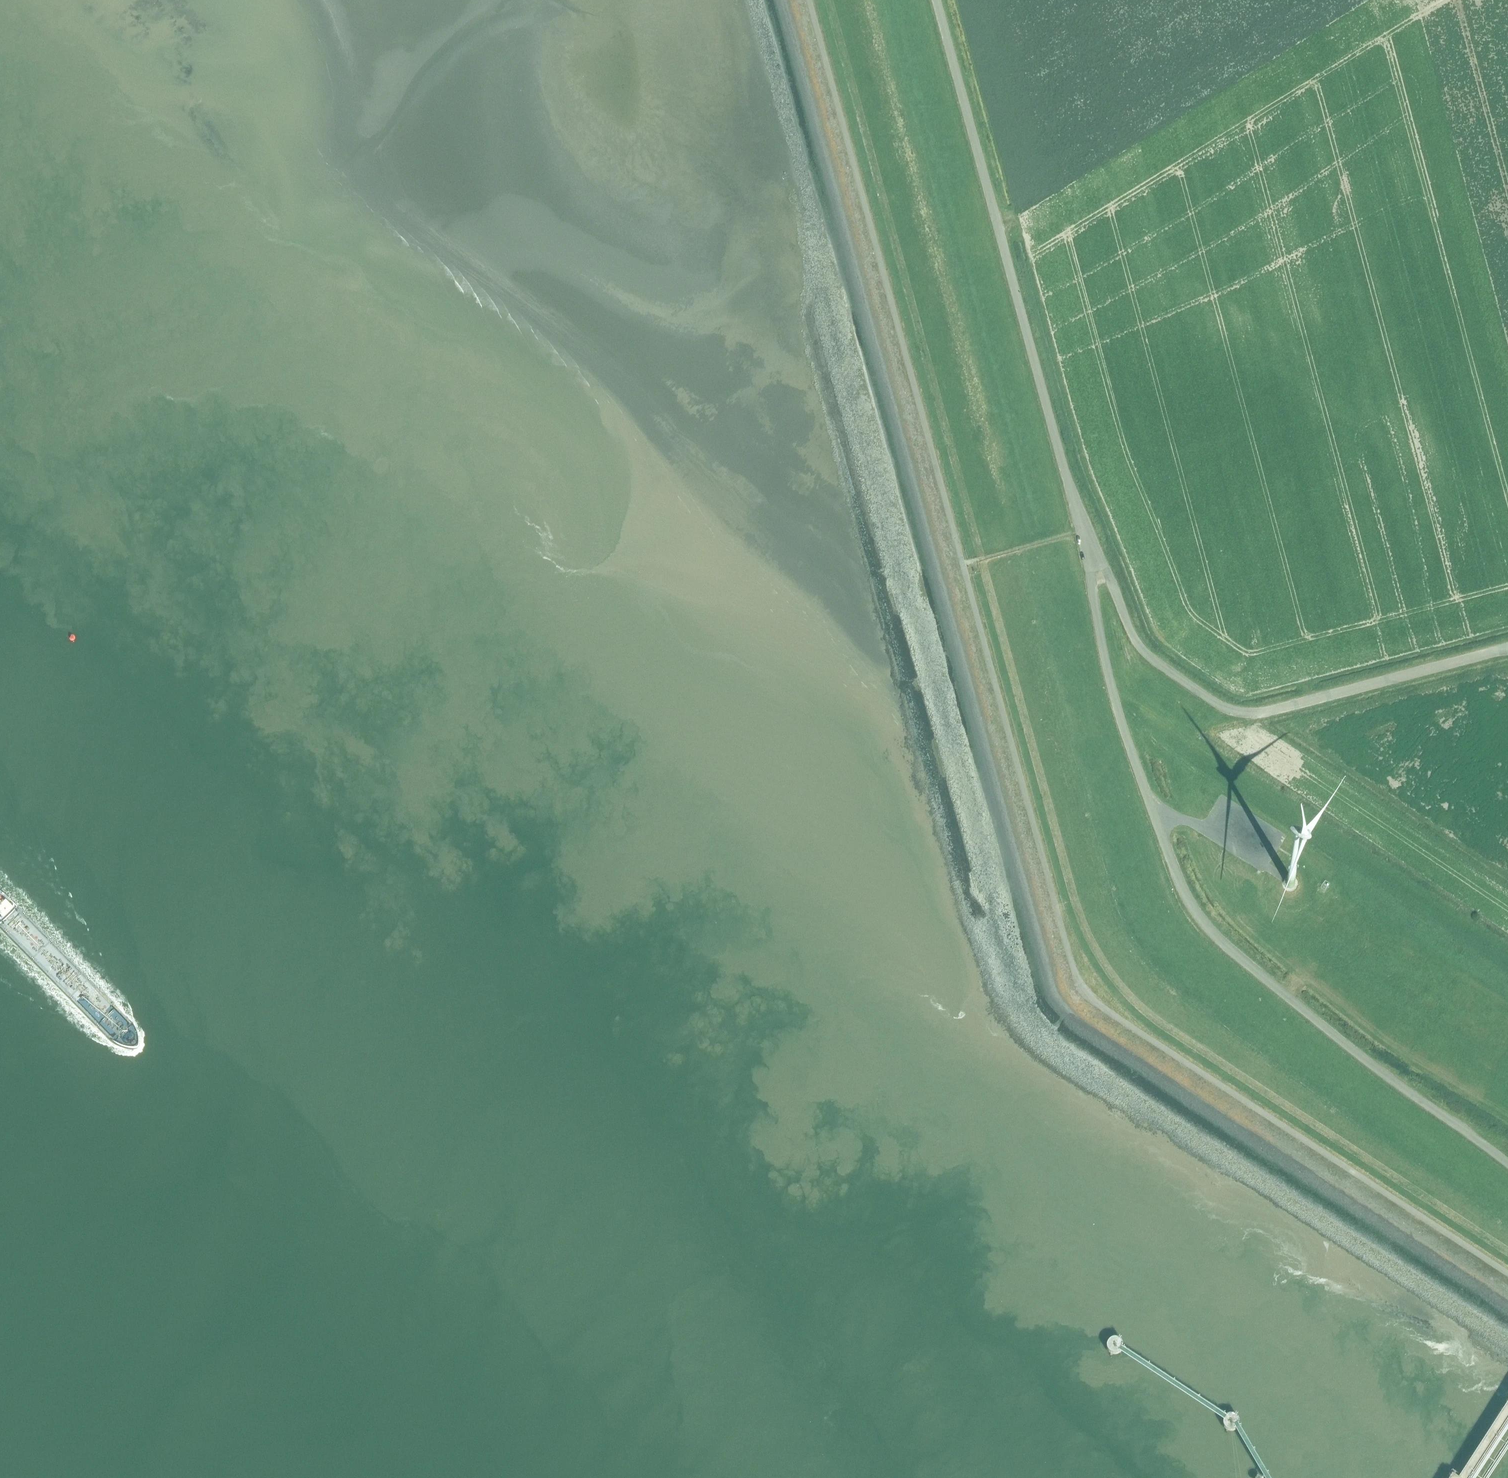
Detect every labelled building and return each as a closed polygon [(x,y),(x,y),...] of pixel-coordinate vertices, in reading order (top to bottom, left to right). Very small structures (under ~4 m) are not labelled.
[(1286,883),(1285,884),(1286,885),(1286,887),(1287,888),(1288,888),(1289,889),(1290,889),(1292,888),(1293,888),(1294,887),(1294,886),(1294,884),(1294,883),(1294,882),(1293,881),(1292,880),(1291,880),(1289,880),(1288,880),(1287,881),(1286,882),(1286,883)] [(1109,1352),(1110,1354),(1112,1356),(1115,1357),(1118,1357),(1121,1356),(1123,1353),(1124,1350),(1124,1347),(1122,1344),(1120,1342),(1117,1342),(1114,1342),(1111,1343),(1109,1346),(1108,1349),(1109,1352)] [(1225,1429),(1226,1432),(1228,1433),(1231,1434),(1234,1434),(1237,1433),(1239,1430),(1240,1427),(1240,1424),(1238,1421),(1236,1419),(1233,1419),(1230,1419),(1227,1420),(1226,1421),(1225,1423),(1224,1426),(1225,1429)]
